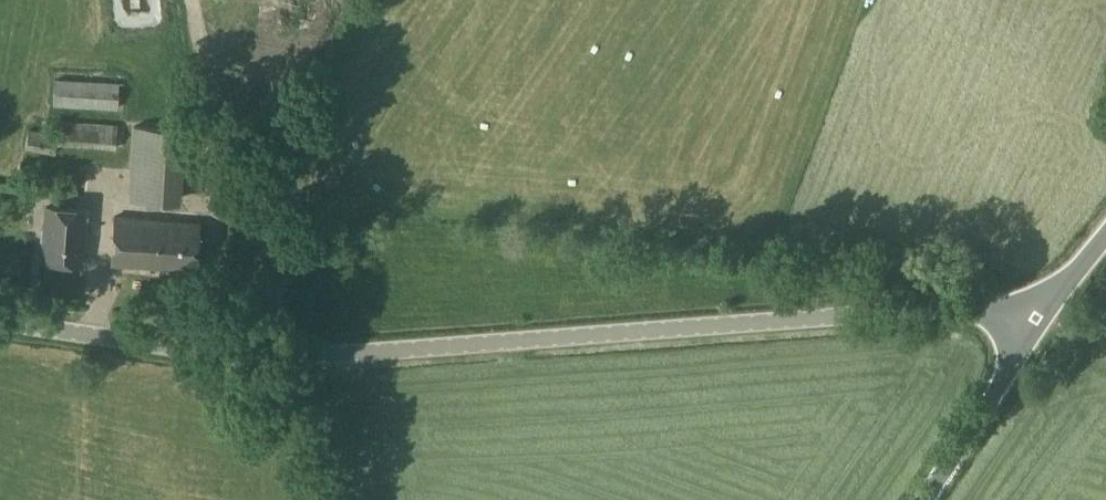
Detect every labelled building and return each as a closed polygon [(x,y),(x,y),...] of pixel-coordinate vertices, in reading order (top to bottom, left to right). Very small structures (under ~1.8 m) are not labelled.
[(52,104),(118,107),(119,82),(54,77),(52,104)] [(57,144),(115,148),(117,124),(58,119),(57,144)] [(131,123),(126,200),(180,203),(184,126),(131,123)] [(27,128),(23,147),(53,154),(56,134),(27,128)] [(87,220),(81,220),(82,207),(45,205),(42,259),(78,261),(79,249),(85,249),(87,220)] [(109,263),(194,268),(197,220),(112,215),(109,263)]
